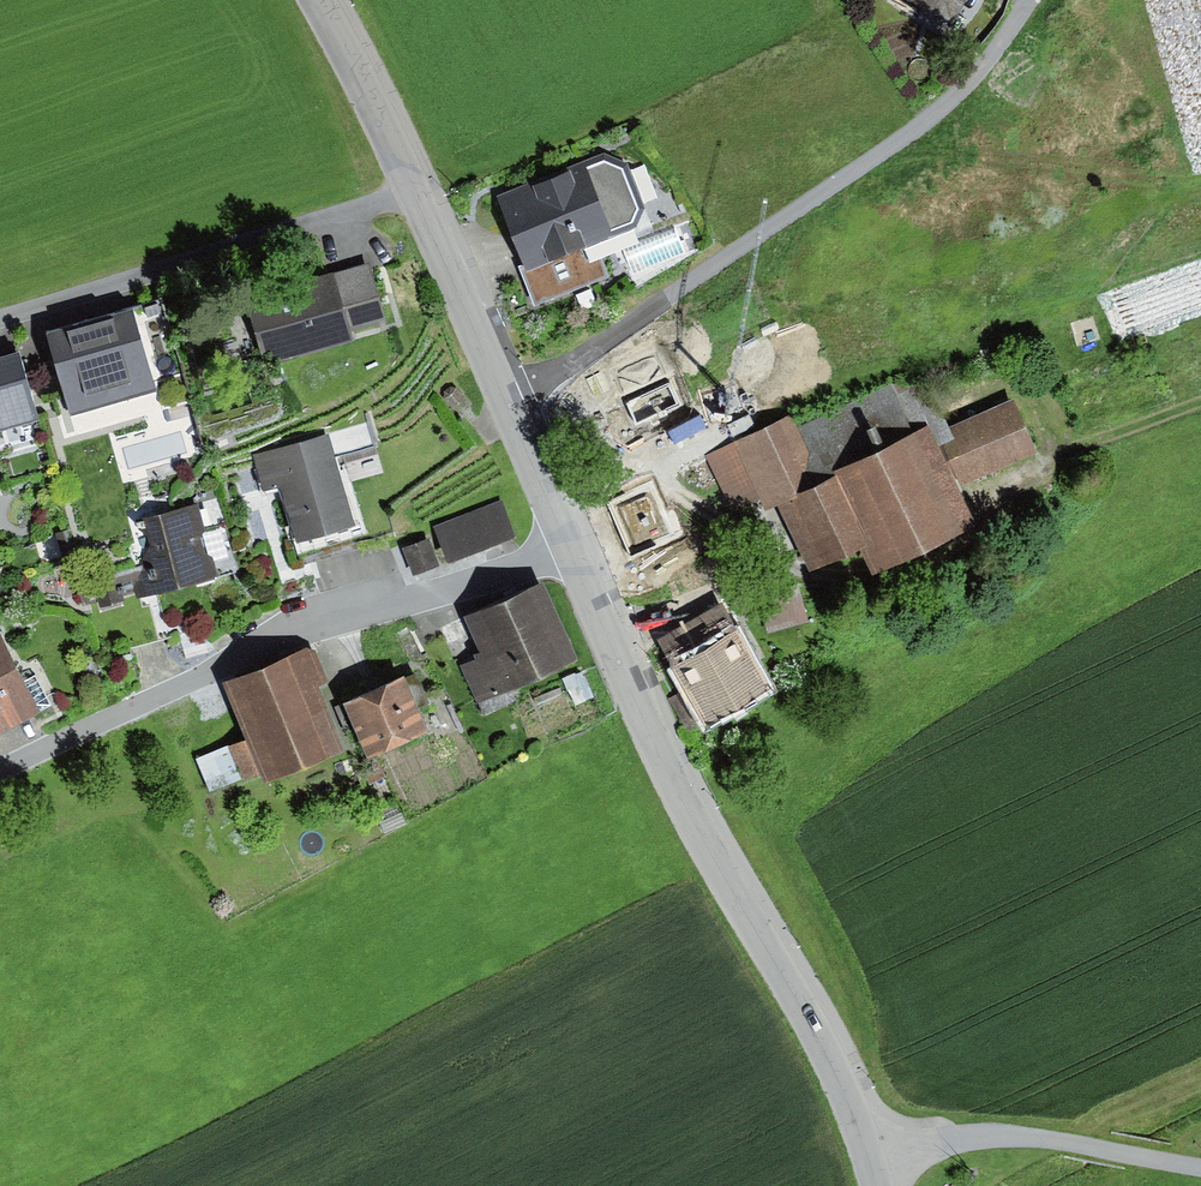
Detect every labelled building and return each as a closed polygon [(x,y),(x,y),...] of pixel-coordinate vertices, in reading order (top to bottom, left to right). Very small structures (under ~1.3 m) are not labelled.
[(952,26),(966,0),(905,0),(952,26)] [(603,156),(497,200),(526,270),(521,272),(536,308),(607,279),(594,247),(637,229),(645,211),(626,166),(603,156)] [(696,219),(680,226),(690,249),(706,242),(696,219)] [(370,258),(336,268),(354,327),(387,317),(370,258)] [(334,263),(246,289),(266,359),(355,333),(354,327),(336,268),(334,263)] [(164,303),(133,312),(146,360),(178,351),(164,303)] [(45,337),(68,414),(155,388),(146,360),(133,312),(45,337)] [(24,340),(0,347),(0,428),(33,419),(45,413),(24,340)] [(444,396),(453,406),(466,394),(457,385),(449,383),(444,388),(444,396)] [(792,421),(735,444),(737,450),(760,503),(764,513),(781,508),(812,576),(864,559),(871,579),(977,533),(957,491),(1038,457),(1013,401),(948,430),(931,390),(891,389),(798,433),(792,421)] [(33,419),(0,428),(0,443),(37,433),(33,419)] [(350,495),(331,431),(254,453),(263,484),(280,479),(286,500),(297,535),(357,517),(350,495)] [(677,476),(691,470),(733,452),(723,431),(668,456),(677,476)] [(733,515),(760,503),(737,450),(733,452),(691,470),(701,494),(720,486),(733,515)] [(502,498),(435,525),(447,556),(515,529),(502,498)] [(215,566),(197,501),(146,513),(150,540),(142,561),(79,578),(85,601),(148,584),(215,566)] [(440,560),(430,534),(404,544),(414,569),(440,560)] [(464,609),(480,644),(559,609),(543,574),(464,609)] [(763,637),(810,622),(799,586),(751,601),(763,637)] [(722,608),(657,643),(685,695),(672,702),(688,732),(700,726),(705,734),(771,698),(722,608)] [(577,651),(559,609),(480,644),(472,648),(475,653),(461,659),(477,695),(577,651)] [(0,628),(0,726),(51,700),(36,671),(27,676),(2,627),(0,628)] [(313,634),(223,674),(248,732),(229,740),(229,741),(243,772),(260,765),(264,773),(343,739),(318,681),(331,676),(313,634)] [(405,666),(344,693),(367,745),(428,718),(420,700),(430,695),(417,666),(406,671),(405,666)] [(243,772),(229,741),(196,755),(210,787),(243,772)] [(380,758),(363,765),(369,780),(386,773),(380,758)] [(399,799),(381,807),(386,817),(379,820),(383,830),(407,819),(399,799)]
